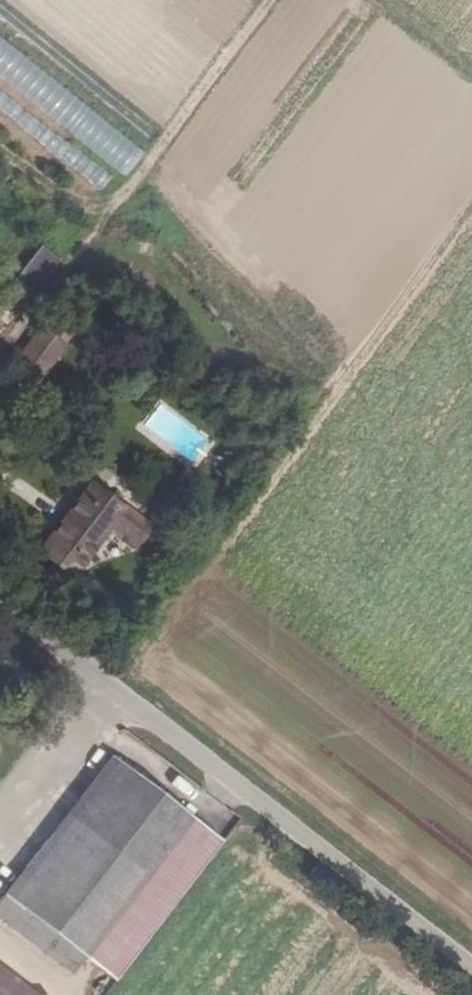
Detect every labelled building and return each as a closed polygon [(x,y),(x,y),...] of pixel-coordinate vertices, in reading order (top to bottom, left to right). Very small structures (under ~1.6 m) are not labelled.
[(58,156),(70,140),(0,88),(0,113),(58,156)] [(35,299),(63,261),(42,246),(14,283),(35,299)] [(134,542),(146,527),(88,481),(36,548),(73,576),(111,526),(134,542)] [(30,859),(0,896),(0,920),(69,973),(82,958),(113,982),(219,843),(108,756),(93,776),(108,788),(43,869),(30,859)] [(108,788),(93,776),(30,859),(43,869),(108,788)] [(0,967),(0,994),(37,994),(0,967)]
